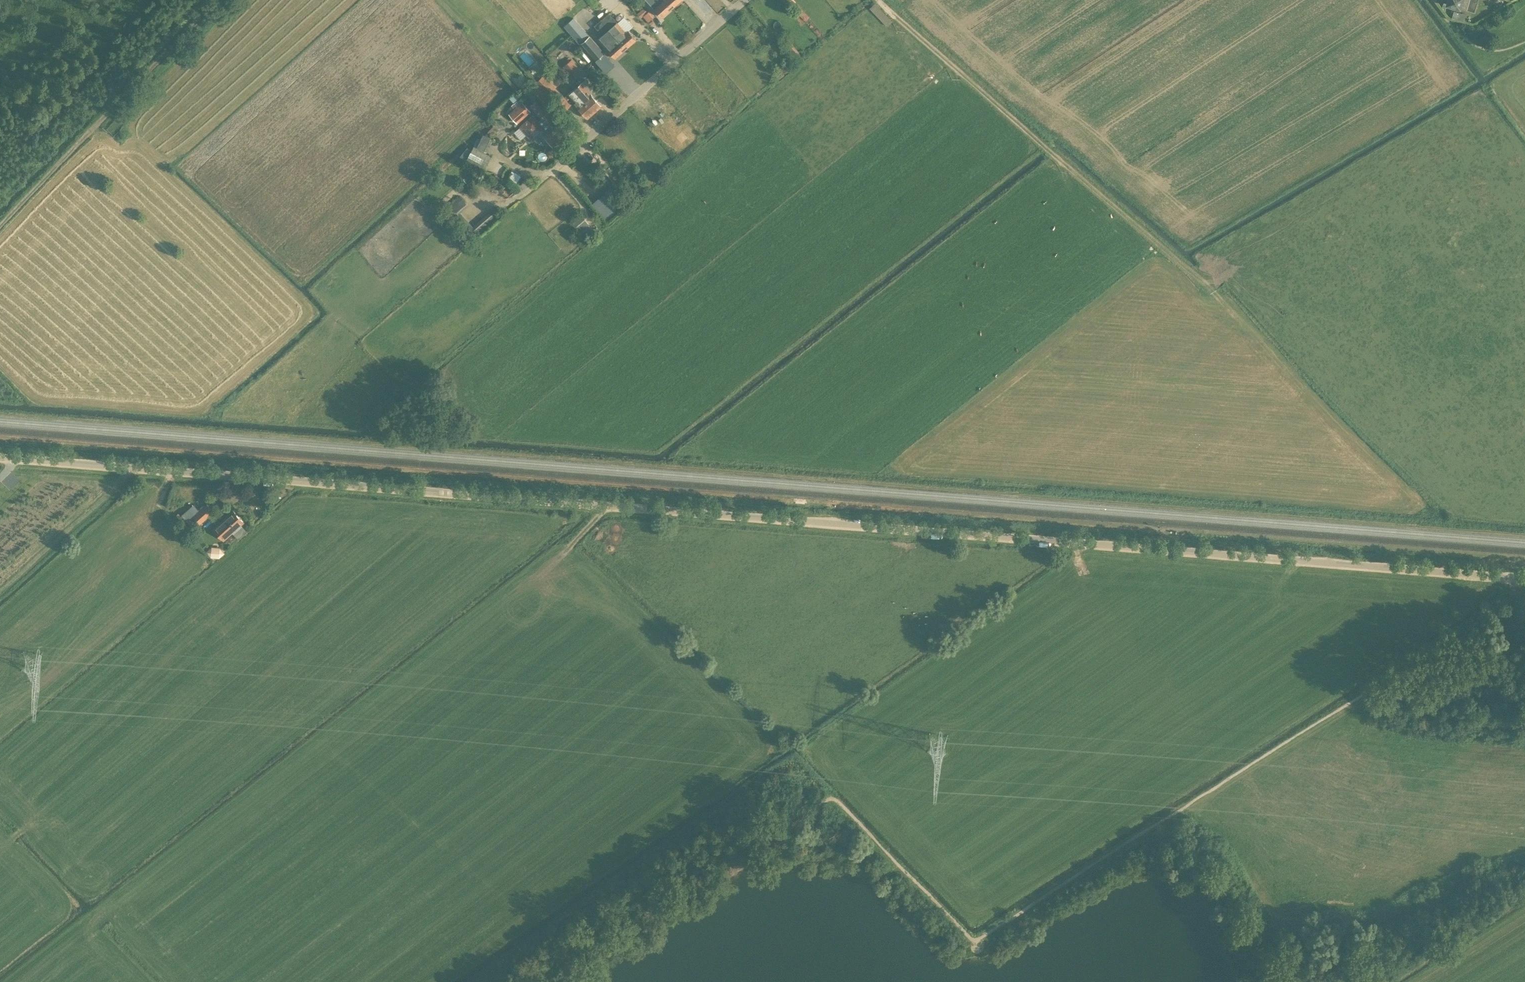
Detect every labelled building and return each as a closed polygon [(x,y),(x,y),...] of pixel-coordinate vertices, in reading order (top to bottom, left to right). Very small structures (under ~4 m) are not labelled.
[(666,0),(655,0),(655,1),(658,4),(653,8),(662,17),(672,8),(666,0)] [(1446,3),(1466,9),(1469,0),(1447,0),(1446,3)] [(889,26),(894,20),(877,2),(871,8),(889,26)] [(645,7),(639,12),(650,24),(656,19),(645,7)] [(1455,10),(1453,17),(1465,21),(1467,13),(1455,10)] [(602,20),(601,20),(614,36),(626,49),(636,40),(628,30),(633,26),(624,17),(618,22),(609,13),(602,20)] [(601,20),(595,26),(603,35),(598,38),(615,58),(626,49),(614,36),(601,20)] [(589,35),(581,42),(596,60),(604,52),(589,35)] [(788,50),(795,58),(800,53),(793,45),(788,50)] [(564,65),(564,66),(572,77),(580,70),(571,59),(564,65)] [(548,80),(544,75),(537,82),(542,86),(548,80)] [(575,89),(595,112),(602,106),(581,83),(575,89)] [(545,105),(551,99),(538,86),(532,91),(545,105)] [(575,89),(567,95),(588,118),(595,112),(575,89)] [(559,92),(552,98),(563,111),(573,102),(567,95),(565,97),(559,92)] [(537,98),(531,104),(533,107),(532,108),(541,118),(542,117),(562,140),(568,135),(537,98)] [(517,106),(509,113),(517,123),(530,111),(522,102),(517,106)] [(532,114),(519,126),(530,138),(533,136),(535,134),(537,136),(542,136),(544,134),(554,147),(562,140),(542,117),(541,118),(538,121),(532,114)] [(485,151),(494,137),(483,131),(473,147),(469,144),(462,155),(485,169),(493,156),(485,151)] [(554,147),(547,152),(550,157),(558,153),(554,147)] [(518,183),(522,174),(513,169),(508,178),(518,183)] [(451,199),(459,210),(468,203),(460,193),(451,199)] [(475,224),(481,231),(501,214),(495,206),(475,224)] [(581,230),(590,222),(581,212),(572,221),(581,230)] [(207,503),(192,516),(200,524),(214,511),(207,503)] [(213,528),(223,540),(243,522),(233,511),(213,528)] [(219,558),(223,555),(224,554),(220,550),(217,553),(213,553),(210,549),(207,552),(211,557),(219,558)]
